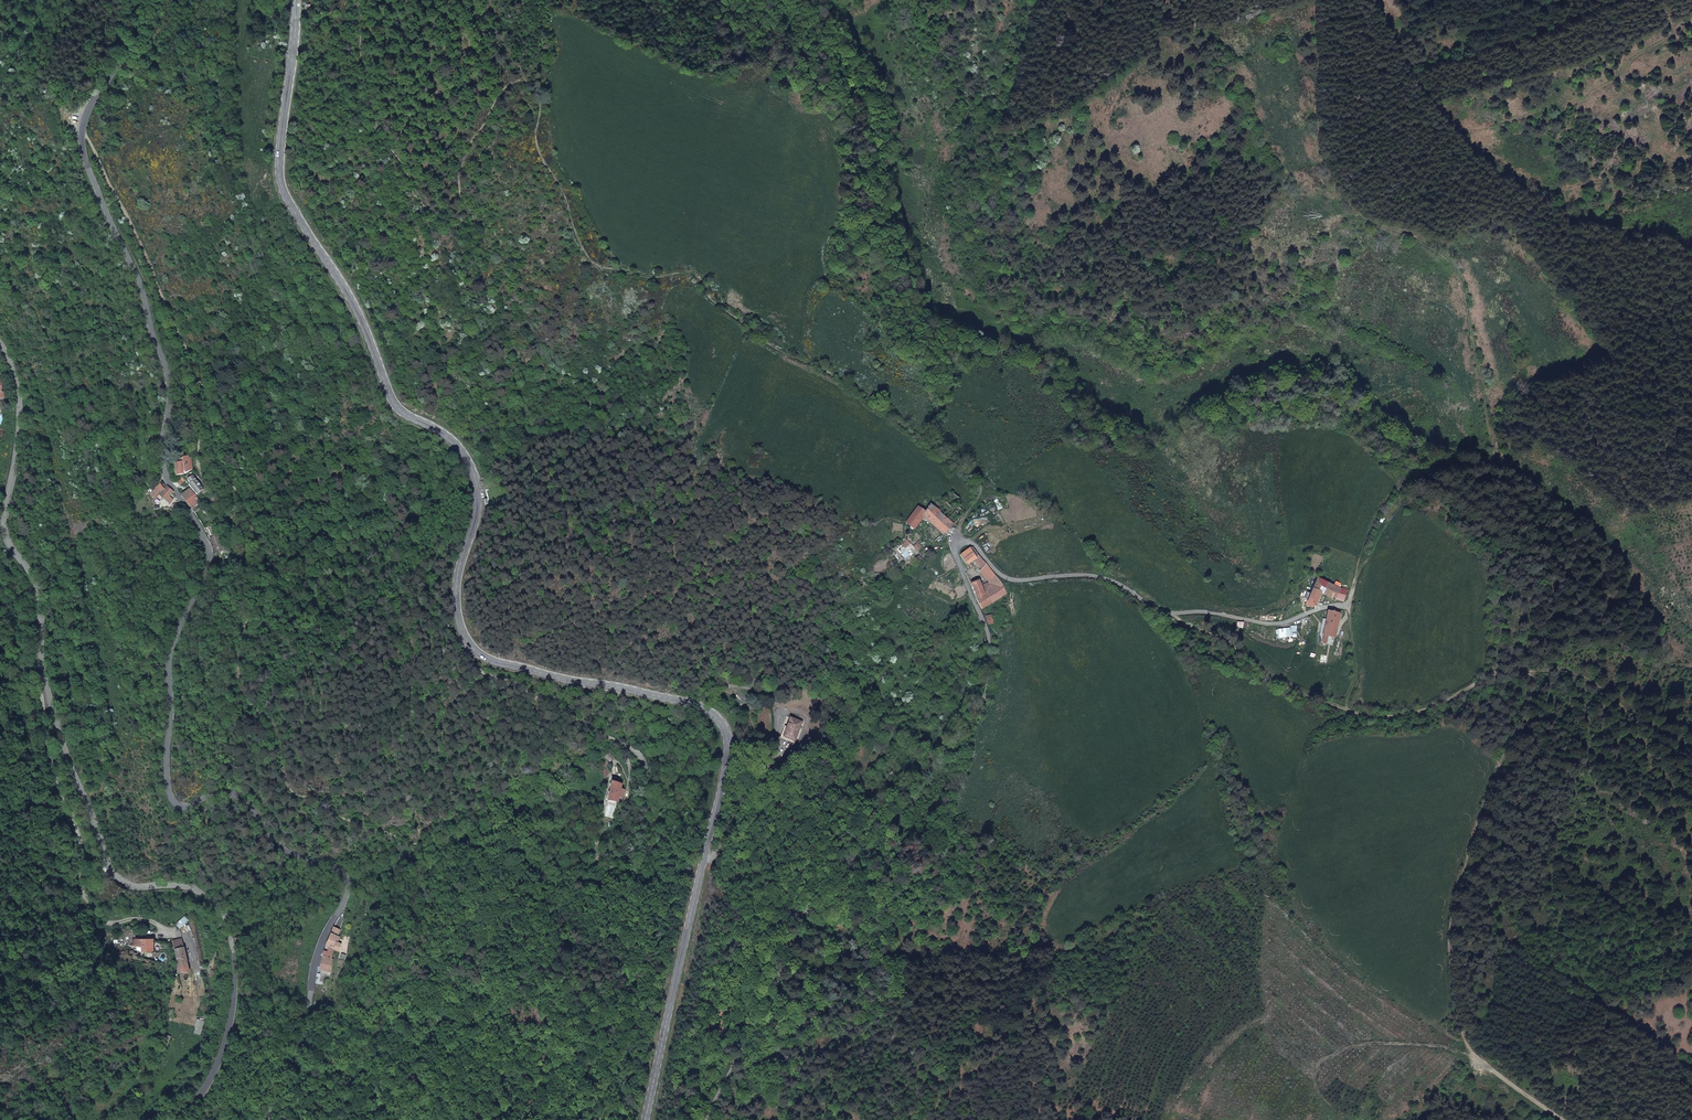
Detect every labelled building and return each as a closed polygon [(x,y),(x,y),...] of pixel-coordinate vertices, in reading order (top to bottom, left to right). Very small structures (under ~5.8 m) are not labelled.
[(183,475),(191,471),(192,474),(195,472),(194,469),(192,457),(188,457),(188,459),(179,459),(179,463),(174,464),(174,475),(183,475)] [(189,478),(193,485),(191,486),(196,495),(203,491),(195,475),(189,478)] [(159,498),(169,507),(173,502),(169,497),(170,496),(173,493),(168,488),(166,490),(160,485),(150,493),(154,501),(159,497),(159,498)] [(200,505),(190,489),(183,493),(191,507),(193,509),(200,505)] [(954,524),(965,512),(955,505),(960,498),(954,494),(938,510),(954,524)] [(915,530),(924,518),(943,535),(954,524),(938,510),(930,504),(925,511),(918,506),(905,523),(915,530)] [(206,530),(211,539),(213,544),(216,552),(225,549),(217,526),(206,530)] [(258,538),(265,555),(268,554),(272,561),(277,559),(274,550),(272,551),(264,534),(258,538)] [(910,555),(916,549),(918,552),(923,547),(918,542),(913,546),(906,538),(901,544),(910,555)] [(896,549),(905,559),(910,555),(901,544),(896,549)] [(974,561),(979,571),(986,564),(979,556),(973,546),(960,555),(968,565),(974,561)] [(259,564),(257,582),(262,582),(270,583),(270,565),(259,564)] [(988,581),(995,576),(986,564),(980,571),(988,581)] [(971,584),(981,610),(1006,594),(1001,582),(995,576),(988,581),(982,585),(980,580),(971,584)] [(1317,577),(1307,601),(1316,605),(1321,593),(1344,602),(1347,590),(1317,577)] [(1328,611),(1323,636),(1336,638),(1340,614),(1328,611)] [(998,622),(992,614),(985,616),(988,625),(998,622)] [(800,723),(789,718),(781,738),(792,742),(800,723)] [(614,777),(608,800),(617,803),(619,797),(623,798),(625,791),(621,789),(623,785),(620,784),(622,779),(614,777)] [(340,931),(335,927),(334,928),(331,933),(338,935),(340,931)] [(334,948),(339,951),(343,943),(338,941),(339,936),(338,935),(331,933),(326,945),(334,948)] [(235,939),(237,947),(245,946),(244,937),(235,939)] [(187,970),(182,938),(174,941),(178,974),(180,974),(187,970)] [(154,940),(135,939),(134,947),(142,948),(141,953),(153,954),(154,940)] [(325,951),(323,957),(320,974),(327,976),(328,972),(332,973),(333,968),(331,968),(333,959),(331,959),(334,948),(326,945),(325,951)]
